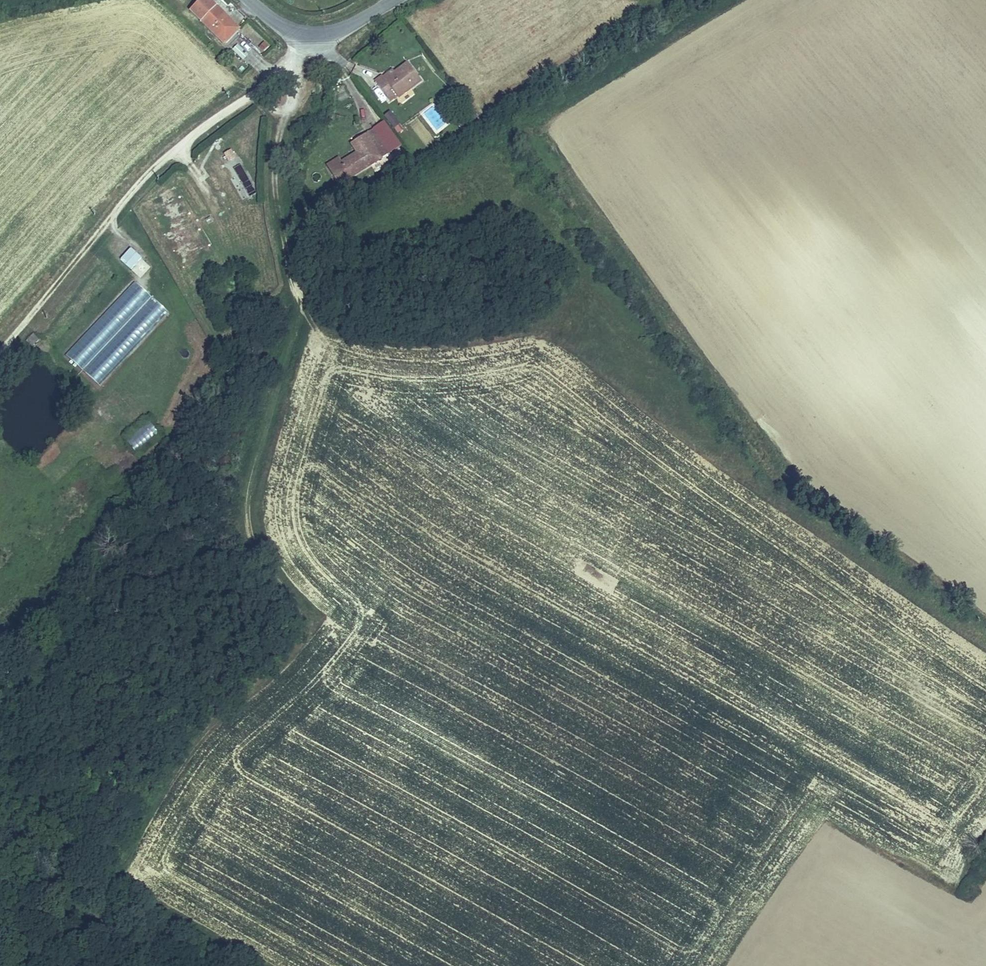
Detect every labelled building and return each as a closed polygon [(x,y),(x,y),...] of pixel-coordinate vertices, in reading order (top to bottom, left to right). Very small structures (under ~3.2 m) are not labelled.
[(223,43),(238,29),(215,7),(201,20),(223,43)] [(234,47),(238,58),(245,56),(241,45),(234,47)] [(385,78),(382,76),(376,80),(388,98),(395,93),(398,96),(421,81),(410,62),(396,72),(385,78)] [(393,68),(382,76),(385,78),(396,72),(393,68)] [(358,109),(361,116),(370,113),(364,95),(341,104),(345,114),(358,109)] [(396,132),(403,128),(390,110),(383,115),(396,132)] [(371,138),(379,132),(376,128),(368,133),(371,138)] [(392,152),(379,132),(371,138),(368,133),(358,139),(364,149),(359,152),(342,163),(344,166),(331,174),(339,185),(392,152)] [(364,149),(358,139),(352,143),(359,152),(364,149)] [(223,152),(227,160),(235,156),(232,148),(223,152)] [(326,166),(331,174),(344,166),(342,163),(339,158),(326,166)] [(227,171),(241,199),(255,192),(242,164),(227,171)] [(119,259),(132,269),(141,256),(129,247),(119,259)] [(101,387),(168,310),(132,279),(65,355),(101,387)] [(125,440),(137,452),(159,430),(147,419),(125,440)]
